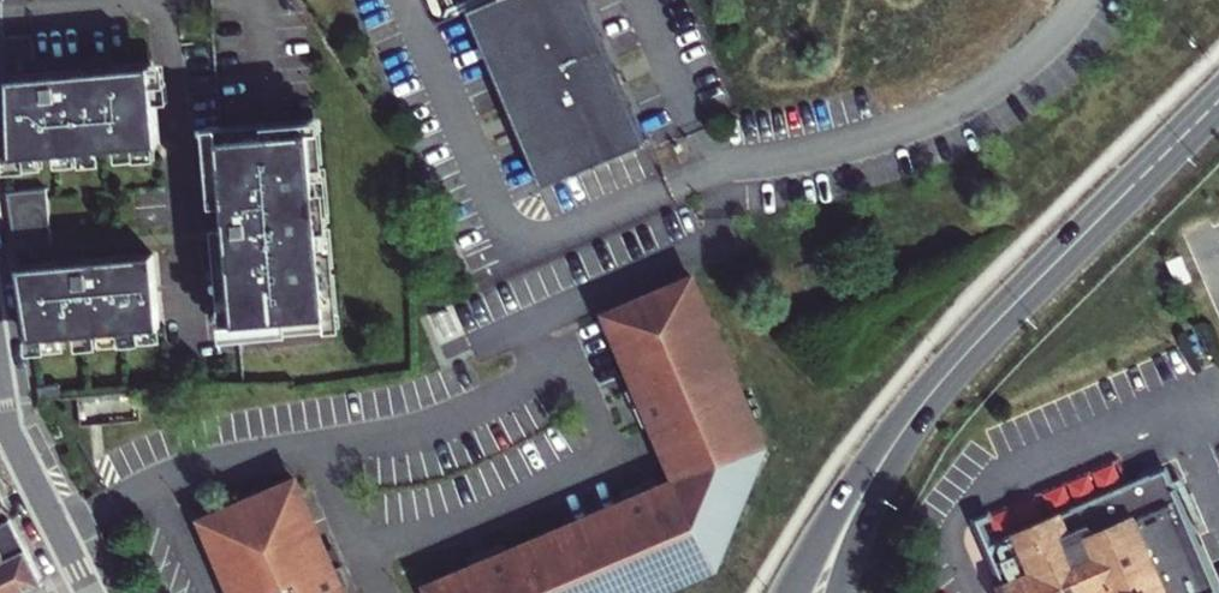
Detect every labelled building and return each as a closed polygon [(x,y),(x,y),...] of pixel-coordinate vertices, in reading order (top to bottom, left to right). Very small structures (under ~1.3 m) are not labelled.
[(548,184),(640,145),(579,0),(495,0),(474,9),(548,184)] [(35,37),(4,39),(6,65),(37,62),(35,37)] [(148,64),(6,78),(10,154),(159,140),(148,64)] [(315,128),(224,136),(241,336),(332,328),(315,128)] [(47,190),(8,193),(16,248),(54,244),(47,190)] [(152,255),(20,268),(32,339),(160,328),(152,255)] [(428,592),(670,592),(721,571),(773,448),(698,274),(603,313),(637,392),(643,406),(640,408),(648,428),(651,425),(674,479),(658,486),(657,482),(628,495),(629,499),(511,549),(508,543),(488,552),(490,559),(425,586),(428,592)] [(640,408),(643,406),(637,392),(632,394),(640,408)] [(302,475),(197,519),(228,592),(354,592),(362,590),(353,569),(343,573),(302,475)] [(994,553),(991,561),(1004,592),(1212,592),(1165,482),(994,553)] [(0,496),(0,526),(13,520),(0,496)] [(43,586),(13,520),(0,526),(0,592),(29,592),(43,586)]
